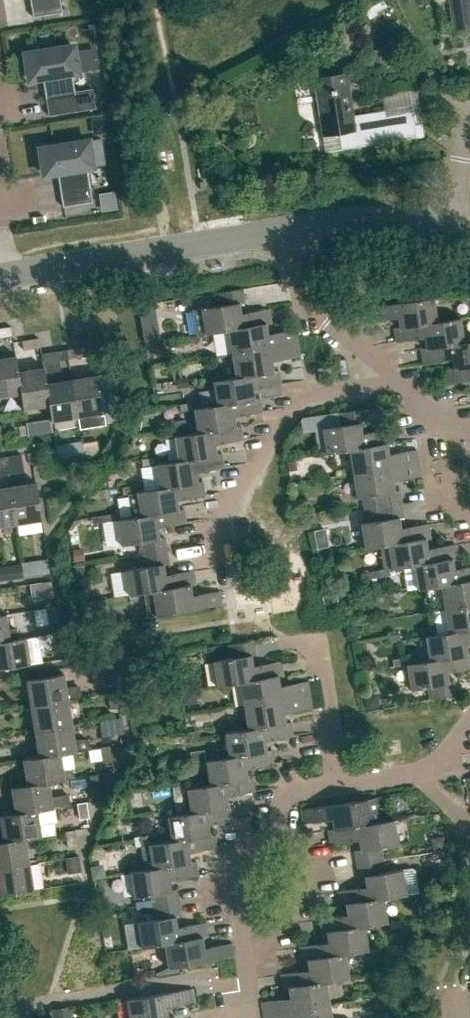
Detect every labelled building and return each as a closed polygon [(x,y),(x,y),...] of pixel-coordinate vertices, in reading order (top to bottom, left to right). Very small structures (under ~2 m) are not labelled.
[(60,0),(30,0),(32,17),(62,13),(60,0)] [(453,31),(469,28),(469,0),(448,0),(453,31)] [(78,72),(73,45),(24,53),(28,80),(42,78),(48,116),(95,108),(94,100),(76,103),(71,73),(78,72)] [(339,133),(353,115),(345,72),(312,77),(322,136),(339,133)] [(353,115),(339,133),(341,150),(416,137),(411,112),(385,117),(384,110),(353,115)] [(88,140),(39,148),(43,175),(57,173),(62,207),(92,202),(86,168),(92,167),(105,165),(101,138),(88,140)] [(101,196),(103,210),(115,208),(113,194),(101,196)] [(201,309),(193,310),(197,335),(205,334),(227,330),(247,326),(246,315),(241,316),(239,304),(244,303),(242,289),(216,293),(218,306),(201,309)] [(416,324),(437,322),(433,297),(367,308),(369,322),(392,318),(391,316),(395,316),(397,328),(393,328),(396,343),(419,339),(418,337),(416,324)] [(154,318),(152,306),(140,308),(142,320),(154,318)] [(271,306),(271,317),(291,317),(291,306),(271,306)] [(247,326),(227,330),(231,353),(297,343),(297,338),(295,330),(273,333),(273,335),(268,336),(266,325),(271,324),(269,309),(245,313),(246,315),(247,326)] [(443,345),(463,342),(460,318),(437,322),(416,324),(418,337),(423,336),(425,348),(420,349),(423,363),(445,359),(445,357),(443,345)] [(12,336),(11,326),(0,328),(0,338),(12,336)] [(170,346),(181,344),(180,337),(169,339),(170,346)] [(23,350),(40,347),(38,338),(22,341),(23,350)] [(469,365),(469,341),(464,342),(463,342),(443,345),(445,357),(450,356),(452,369),(447,369),(449,383),(469,380),(469,367),(469,365)] [(297,343),(231,353),(235,377),(235,378),(256,375),(258,386),(258,388),(280,384),(281,384),(279,370),(274,371),(272,359),(277,358),(277,360),(299,357),(300,357),(300,356),(297,343)] [(77,357),(94,355),(92,345),(75,348),(77,357)] [(60,370),(57,351),(40,354),(42,367),(44,367),(45,372),(60,370)] [(18,371),(15,355),(0,358),(0,398),(20,395),(21,395),(17,371),(18,371)] [(46,383),(45,372),(44,367),(42,367),(18,371),(17,371),(21,395),(20,395),(23,411),(49,407),(49,406),(46,383)] [(109,373),(97,374),(104,414),(105,423),(115,421),(115,413),(114,405),(109,373)] [(97,374),(71,379),(77,418),(79,428),(105,424),(105,423),(104,414),(97,374)] [(253,386),(258,386),(256,375),(235,378),(235,377),(212,381),(216,405),(216,406),(236,402),(238,413),(239,415),(262,412),(260,398),(255,398),(253,386)] [(186,378),(175,380),(177,387),(188,386),(186,378)] [(51,422),(77,418),(71,379),(46,383),(49,406),(49,407),(51,422)] [(180,411),(191,409),(190,402),(179,404),(180,411)] [(216,405),(193,409),(197,433),(218,430),(219,441),(220,443),(242,440),(243,440),(243,439),(240,426),(236,426),(234,414),(238,413),(236,402),(216,406),(216,405)] [(369,446),(367,435),(362,436),(360,424),(365,423),(363,409),(337,413),(339,426),(321,429),(325,454),(348,450),(348,449),(369,446)] [(352,473),(418,463),(416,450),(394,453),(394,456),(389,457),(387,444),(392,443),(389,429),(367,433),(367,435),(369,446),(348,449),(348,450),(352,473)] [(161,439),(172,437),(171,430),(160,432),(161,439)] [(197,433),(174,436),(178,460),(178,461),(199,458),(200,469),(201,471),(223,468),(224,468),(224,467),(222,454),(217,455),(215,442),(219,441),(218,430),(197,433)] [(62,457),(86,453),(84,439),(60,444),(62,457)] [(5,457),(6,467),(23,464),(22,454),(5,457)] [(143,466),(153,465),(152,458),(142,459),(143,466)] [(196,470),(200,469),(199,458),(178,461),(178,460),(155,464),(159,488),(159,489),(179,485),(181,496),(182,499),(205,495),(202,481),(198,482),(196,470)] [(364,510),(401,504),(399,490),(394,491),(392,479),(397,478),(398,480),(421,477),(418,463),(352,473),(356,498),(362,497),(364,510)] [(9,486),(15,525),(42,521),(35,482),(9,486)] [(134,493),(127,494),(131,517),(140,516),(140,517),(160,513),(162,524),(162,527),(186,523),(183,509),(179,510),(177,497),(181,496),(179,485),(159,489),(159,488),(136,492),(134,493)] [(15,525),(9,486),(0,487),(0,528),(15,525)] [(123,487),(122,487),(123,494),(127,494),(134,493),(133,486),(123,487)] [(407,541),(406,529),(401,530),(399,518),(404,517),(401,504),(364,510),(366,522),(360,523),(364,548),(387,545),(386,544),(407,541)] [(131,517),(117,520),(121,545),(139,542),(141,554),(166,550),(164,537),(159,538),(157,525),(162,524),(160,513),(140,517),(140,516),(131,517)] [(103,515),(104,522),(115,521),(114,514),(103,515)] [(92,524),(104,522),(103,515),(91,517),(92,524)] [(434,561),(432,550),(428,551),(426,539),(430,538),(428,524),(405,527),(406,529),(407,541),(386,544),(387,545),(390,569),(413,565),(434,561)] [(461,582),(459,570),(454,571),(452,559),(457,558),(455,544),(432,548),(432,550),(434,561),(413,565),(417,589),(440,585),(461,582)] [(172,587),(170,576),(166,577),(164,564),(168,564),(166,550),(141,554),(143,567),(125,570),(129,595),(152,591),(172,587)] [(83,565),(75,566),(76,577),(84,577),(83,565)] [(469,605),(469,566),(459,568),(459,570),(461,582),(440,585),(444,609),(469,605)] [(379,577),(390,575),(389,568),(378,570),(379,577)] [(172,587),(152,591),(156,615),(222,605),(220,591),(197,594),(197,597),(193,597),(191,585),(195,584),(193,571),(193,570),(192,570),(170,574),(170,576),(172,587)] [(44,598),(49,597),(54,596),(51,581),(42,582),(44,598)] [(393,592),(382,594),(383,601),(394,599),(393,592)] [(469,639),(469,605),(444,609),(448,632),(448,633),(468,630),(469,639)] [(48,624),(53,623),(58,622),(55,606),(46,608),(48,624)] [(20,638),(18,628),(9,629),(6,614),(0,615),(0,642),(11,640),(11,639),(20,638)] [(64,658),(80,655),(75,630),(60,632),(64,658)] [(469,641),(469,639),(468,630),(448,633),(448,632),(425,636),(429,660),(429,661),(449,657),(451,668),(451,671),(469,668),(469,653),(467,654),(465,641),(469,641)] [(42,662),(40,651),(29,653),(26,637),(20,638),(11,639),(11,640),(0,642),(0,669),(42,662)] [(260,678),(258,668),(253,668),(251,656),(256,655),(254,641),(232,644),(228,645),(230,658),(212,661),(216,686),(239,682),(260,678)] [(446,669),(451,668),(449,657),(429,661),(429,660),(406,664),(410,689),(427,686),(429,699),(456,695),(453,680),(448,681),(446,669)] [(393,666),(404,665),(403,658),(392,659),(393,666)] [(243,706),(310,695),(307,682),(284,685),(285,688),(280,689),(278,676),(283,675),(280,661),(258,665),(258,668),(260,678),(239,682),(243,706)] [(106,683),(116,681),(113,665),(103,667),(106,683)] [(68,699),(82,697),(80,685),(66,687),(64,673),(26,679),(30,705),(68,699)] [(181,698),(192,696),(191,689),(180,691),(181,698)] [(110,708),(119,707),(117,691),(107,692),(110,708)] [(268,726),(269,737),(270,740),(293,736),(290,722),(286,723),(284,711),(289,710),(289,712),(312,709),(310,695),(243,706),(247,729),(268,726)] [(72,724),(68,699),(30,705),(34,731),(72,724)] [(102,735),(114,734),(123,732),(121,716),(100,720),(102,735)] [(72,724),(34,731),(38,756),(38,757),(61,753),(61,754),(76,751),(91,749),(90,743),(85,739),(75,741),(72,724)] [(264,738),(269,737),(268,726),(247,729),(224,733),(228,757),(249,754),(251,765),(251,768),(274,764),(272,749),(266,750),(264,738)] [(188,739),(199,737),(198,730),(187,732),(188,739)] [(102,762),(108,761),(111,761),(109,745),(100,746),(102,762)] [(63,769),(61,754),(61,753),(38,757),(38,756),(22,759),(26,785),(49,781),(49,782),(74,778),(73,770),(63,769)] [(192,763),(203,761),(202,754),(191,756),(192,763)] [(245,766),(251,765),(249,754),(228,757),(205,761),(209,785),(229,782),(231,793),(232,795),(255,792),(252,778),(247,778),(245,766)] [(91,790),(96,789),(99,789),(97,773),(88,775),(91,790)] [(51,795),(49,782),(49,781),(26,785),(10,787),(14,813),(38,810),(53,808),(71,805),(69,793),(51,795)] [(173,791),(184,789),(183,782),(172,784),(173,791)] [(226,794),(231,793),(229,782),(209,785),(186,789),(190,812),(190,813),(210,809),(212,821),(212,823),(235,819),(233,805),(228,806),(226,794)] [(353,840),(353,837),(351,825),(378,821),(375,797),(301,809),(303,823),(326,819),(326,816),(331,815),(333,828),(328,829),(330,843),(353,840)] [(79,818),(84,817),(88,817),(85,801),(76,803),(79,818)] [(207,822),(212,821),(210,809),(190,813),(190,812),(167,816),(171,840),(171,841),(191,837),(193,849),(193,851),(216,847),(214,833),(209,834),(207,822)] [(38,810),(14,813),(0,815),(0,825),(3,841),(3,842),(26,838),(26,839),(56,834),(55,822),(40,824),(38,810)] [(154,819),(165,817),(164,810),(153,812),(154,819)] [(357,864),(382,860),(380,847),(398,844),(394,819),(378,821),(351,825),(353,837),(358,836),(360,850),(355,851),(357,864)] [(67,847),(77,845),(74,829),(65,831),(67,847)] [(190,862),(188,849),(193,849),(191,837),(171,841),(171,840),(148,844),(146,845),(140,845),(144,869),(152,868),(172,865),(174,877),(174,879),(197,875),(195,861),(190,862)] [(26,839),(26,838),(3,842),(3,841),(0,842),(0,868),(30,863),(26,839)] [(133,840),(134,846),(140,845),(146,845),(145,838),(133,840)] [(68,873),(81,871),(78,855),(65,857),(68,873)] [(402,869),(384,872),(382,860),(357,864),(359,876),(364,875),(366,889),(361,889),(363,901),(383,898),(408,894),(408,893),(419,892),(420,892),(416,870),(412,868),(402,869)] [(0,868),(0,895),(34,890),(30,863),(0,868)] [(169,877),(174,877),(172,865),(152,868),(144,869),(129,872),(133,897),(150,894),(152,906),(178,902),(176,889),(171,889),(169,877)] [(363,901),(361,889),(361,887),(338,890),(340,904),(345,904),(347,916),(342,917),(344,928),(364,925),(387,922),(383,898),(363,901)] [(419,892),(408,893),(408,894),(409,900),(420,899),(419,892)] [(184,940),(182,928),(177,929),(175,916),(180,916),(178,902),(152,906),(154,920),(137,923),(141,947),(163,943),(184,940)] [(344,928),(342,917),(342,915),(318,918),(321,932),(326,931),(328,944),(322,945),(324,956),(345,953),(368,949),(364,925),(344,928)] [(390,929),(401,927),(400,919),(389,921),(390,929)] [(184,940),(163,943),(167,967),(233,956),(231,942),(208,946),(209,949),(204,949),(202,937),(207,936),(204,922),(182,926),(182,928),(184,940)] [(324,956),(322,945),(322,942),(300,946),(302,960),(307,959),(309,972),(304,973),(305,984),(326,981),(349,977),(345,953),(324,956)] [(371,956),(382,954),(381,947),(370,949),(371,956)] [(305,984),(304,973),(303,970),(280,974),(282,987),(287,987),(289,1000),(285,1001),(284,998),(261,1002),(264,1015),(330,1004),(326,981),(305,984)] [(375,980),(386,979),(385,971),(373,973),(375,980)] [(173,1016),(166,1017),(164,1004),(171,1003),(171,1006),(194,1002),(192,988),(126,999),(129,1017),(173,1017),(173,1016)] [(330,1004),(264,1015),(264,1017),(332,1017),(330,1004)] [(54,1017),(71,1017),(69,1007),(52,1010),(54,1017)]
